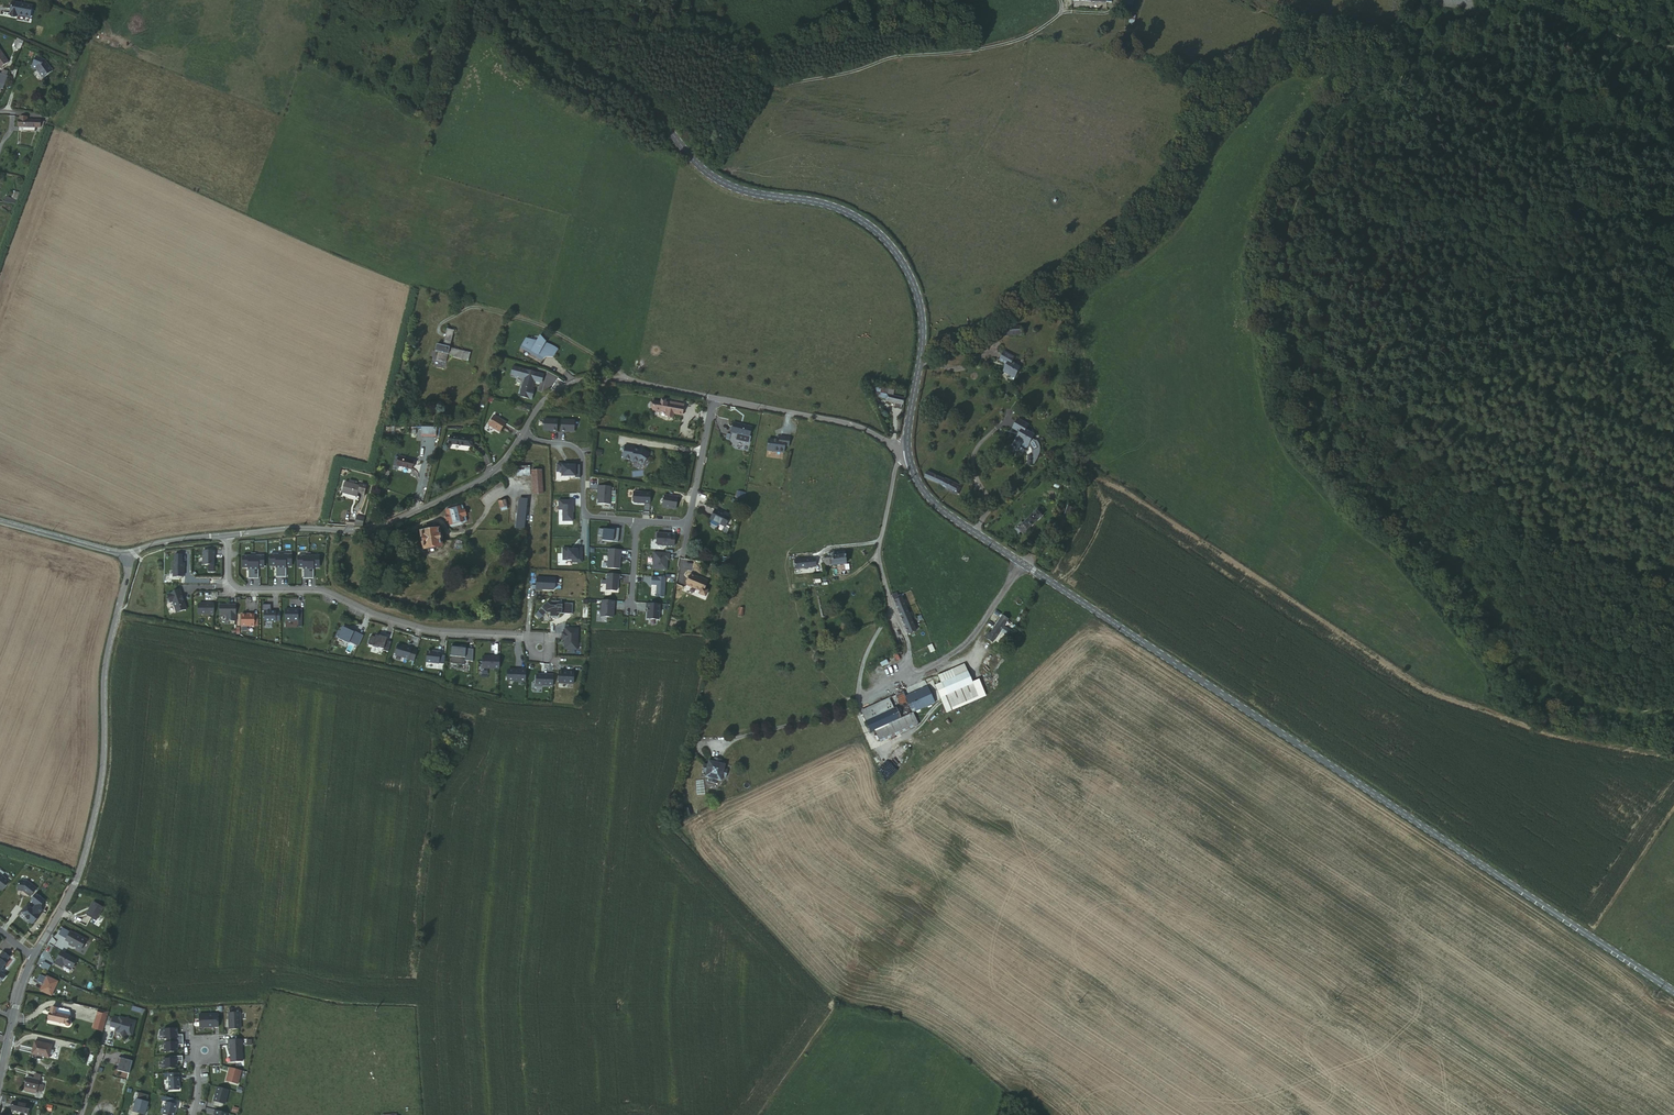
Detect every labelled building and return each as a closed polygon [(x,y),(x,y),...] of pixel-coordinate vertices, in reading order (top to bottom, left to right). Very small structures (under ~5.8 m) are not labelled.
[(20,0),(9,0),(7,12),(15,14),(15,11),(28,14),(29,2),(20,0)] [(108,38),(105,43),(121,50),(123,45),(108,38)] [(23,44),(17,40),(14,49),(20,51),(22,47),(23,44)] [(45,59),(43,58),(38,55),(33,66),(37,69),(44,77),(51,71),(54,69),(45,59)] [(1021,327),(1003,330),(1003,336),(1022,334),(1021,327)] [(445,328),(443,338),(451,340),(453,330),(445,328)] [(524,338),(520,344),(542,355),(548,342),(543,343),(542,341),(539,334),(535,339),(524,338)] [(451,340),(443,338),(441,345),(435,343),(432,359),(445,362),(447,356),(462,359),(464,350),(449,347),(451,340)] [(1008,368),(1018,364),(1014,362),(1017,357),(1006,352),(1001,361),(1009,366),(1008,368)] [(1024,367),(1018,364),(1008,368),(1006,373),(1012,377),(1011,379),(1016,382),(1024,367)] [(543,374),(512,366),(510,374),(524,378),(522,386),(519,395),(531,398),(534,389),(531,388),(533,383),(532,382),(533,380),(541,382),(543,374)] [(903,405),(904,397),(894,395),(886,394),(885,400),(885,401),(895,403),(900,405),(903,405)] [(681,415),(682,405),(667,402),(667,404),(664,403),(664,400),(660,400),(660,402),(653,401),(651,410),(665,412),(664,416),(672,417),(672,414),(681,415)] [(506,424),(494,416),(488,427),(499,434),(506,424)] [(543,432),(558,433),(559,418),(543,418),(543,432)] [(560,433),(573,434),(575,433),(575,429),(576,418),(561,418),(560,433)] [(1034,446),(1039,440),(1043,436),(1036,429),(1039,425),(1031,418),(1021,428),(1027,434),(1023,438),(1028,443),(1027,445),(1031,449),(1034,446)] [(733,421),(733,422),(731,432),(748,436),(750,424),(733,421)] [(473,436),(451,433),(450,442),(471,445),(473,436)] [(790,437),(781,435),(780,440),(778,439),(777,440),(769,438),(768,449),(774,450),(775,450),(779,450),(779,451),(784,452),(785,445),(789,446),(790,437)] [(1043,443),(1039,440),(1034,446),(1037,452),(1035,458),(1034,462),(1037,463),(1039,460),(1043,452),(1045,449),(1044,446),(1044,442),(1043,443)] [(635,447),(625,445),(623,458),(633,460),(633,461),(639,462),(643,465),(650,454),(644,449),(640,449),(640,450),(635,449),(635,447)] [(413,461),(400,457),(398,467),(411,470),(413,461)] [(541,462),(532,462),(533,467),(534,494),(542,494),(541,462)] [(581,478),(581,469),(577,469),(577,465),(564,465),(564,463),(559,463),(559,471),(563,471),(563,476),(576,476),(576,478),(581,478)] [(531,476),(531,467),(513,467),(513,476),(531,476)] [(925,478),(942,486),(945,480),(928,472),(925,478)] [(952,482),(945,479),(945,480),(942,486),(941,487),(948,490),(952,482)] [(348,484),(344,483),(342,493),(358,497),(359,492),(366,494),(367,486),(360,484),(360,486),(354,485),(354,482),(349,481),(348,484)] [(952,482),(948,490),(958,495),(962,487),(952,482)] [(611,505),(613,486),(597,485),(596,504),(611,505)] [(634,504),(650,505),(652,490),(631,489),(630,501),(634,504)] [(738,491),(737,498),(744,499),(745,492),(738,491)] [(661,508),(675,510),(678,504),(679,496),(664,493),(661,508)] [(524,528),(527,499),(519,498),(516,527),(524,528)] [(573,521),(574,501),(559,500),(559,510),(563,510),(563,521),(573,521)] [(455,507),(446,509),(450,527),(464,523),(464,517),(467,517),(466,509),(462,510),(461,506),(455,507)] [(723,511),(713,507),(708,516),(724,524),(729,513),(723,510),(723,511)] [(1069,508),(1062,526),(1069,528),(1076,510),(1069,508)] [(1037,510),(1020,529),(1025,534),(1042,515),(1037,510)] [(356,515),(355,524),(363,525),(364,516),(356,515)] [(442,526),(419,530),(422,551),(444,548),(442,526)] [(602,528),(597,528),(596,536),(601,537),(601,541),(619,543),(621,527),(614,526),(614,529),(602,528)] [(658,546),(675,547),(676,533),(673,534),(673,532),(656,531),(655,543),(658,546)] [(606,569),(621,569),(623,550),(608,548),(606,569)] [(203,566),(215,566),(216,550),(204,549),(203,566)] [(568,549),(563,549),(563,561),(572,561),(572,563),(577,563),(577,560),(582,560),(582,549),(577,549),(577,550),(573,550),(568,550),(568,549)] [(293,568),(293,553),(285,553),(285,550),(277,550),(277,553),(269,553),(269,567),(274,568),(274,577),(289,577),(289,568),(293,568)] [(652,570),(667,572),(668,561),(670,561),(670,551),(653,550),(652,570)] [(261,579),(260,569),(266,569),(266,554),(256,555),(257,551),(251,551),(250,555),(242,555),(241,569),(246,569),(246,578),(261,579)] [(320,570),(320,555),(312,554),(312,551),(305,551),(304,554),(297,554),(297,569),(301,569),(302,577),(316,579),(316,569),(320,570)] [(185,580),(186,561),(183,559),(183,555),(175,554),(174,561),(171,561),(171,579),(185,580)] [(843,555),(830,556),(831,562),(831,565),(846,563),(845,555),(843,555)] [(798,559),(794,560),(794,569),(815,567),(814,558),(801,559),(800,557),(799,557),(798,559)] [(616,593),(619,591),(620,573),(605,572),(604,592),(616,593)] [(655,598),(665,599),(667,574),(661,573),(660,576),(651,574),(650,585),(656,586),(655,598)] [(701,580),(689,575),(685,585),(699,591),(698,594),(704,597),(706,591),(704,590),(707,581),(702,579),(701,580)] [(536,591),(554,592),(556,588),(557,582),(556,576),(536,576),(536,585),(530,584),(530,589),(536,590),(536,591)] [(170,616),(188,610),(181,588),(171,590),(173,596),(165,599),(170,616)] [(889,593),(891,598),(900,595),(899,592),(897,593),(895,590),(889,593)] [(900,595),(891,598),(907,632),(915,628),(900,595)] [(197,601),(197,603),(198,616),(215,616),(216,601),(210,601),(210,598),(204,597),(204,602),(197,601)] [(600,617),(615,618),(616,600),(601,599),(600,617)] [(563,614),(573,615),(574,601),(562,601),(562,603),(556,603),(556,605),(551,605),(546,601),(535,612),(543,619),(550,615),(550,618),(558,618),(563,614)] [(662,603),(646,602),(646,609),(647,610),(646,619),(661,621),(662,603)] [(226,616),(226,623),(236,623),(237,603),(218,603),(219,617),(226,616)] [(285,622),(298,623),(299,607),(285,607),(285,622)] [(263,622),(281,622),(282,609),(263,609),(263,622)] [(241,627),(256,629),(256,613),(241,613),(241,627)] [(1000,619),(991,633),(990,634),(996,638),(1005,623),(1000,619)] [(349,644),(359,648),(366,632),(354,627),(354,630),(344,624),(336,638),(348,646),(349,644)] [(581,625),(564,624),(565,631),(561,632),(560,641),(565,641),(564,651),(580,651),(581,625)] [(381,651),(388,653),(393,640),(389,639),(389,635),(380,631),(380,633),(375,631),(374,635),(371,633),(367,645),(381,649),(381,651)] [(395,656),(415,663),(419,648),(398,641),(393,653),(395,656)] [(466,661),(473,662),(475,647),(451,644),(449,664),(465,666),(466,661)] [(425,663),(440,665),(441,650),(426,648),(425,663)] [(482,669),(500,669),(501,654),(482,654),(482,669)] [(981,699),(974,684),(965,664),(938,675),(946,694),(953,711),(981,699)] [(506,682),(526,684),(527,666),(507,666),(506,682)] [(543,687),(555,689),(555,671),(537,669),(535,689),(542,690),(543,687)] [(558,684),(574,685),(575,670),(559,669),(558,684)] [(912,711),(935,701),(927,686),(905,696),(907,701),(912,711)] [(895,707),(907,701),(905,696),(903,691),(862,710),(866,719),(895,707)] [(946,714),(953,711),(946,694),(940,696),(946,714)] [(900,717),(912,711),(907,701),(895,707),(900,717)] [(874,729),(900,717),(895,707),(866,719),(865,720),(870,731),(874,729)] [(874,729),(875,730),(880,742),(919,725),(912,711),(874,729)] [(721,762),(712,760),(708,759),(707,763),(704,762),(702,771),(705,771),(704,776),(708,777),(708,780),(716,782),(717,778),(720,779),(721,775),(725,776),(727,767),(724,767),(725,763),(721,762)] [(0,875),(0,889),(3,891),(10,882),(0,875)] [(23,891),(30,897),(37,889),(27,881),(20,880),(19,882),(17,890),(23,891)] [(40,907),(45,901),(36,894),(30,900),(36,905),(32,909),(27,905),(21,912),(27,916),(26,917),(29,920),(29,924),(33,923),(37,919),(36,918),(39,914),(42,910),(40,907)] [(92,903),(85,916),(96,922),(103,909),(92,903)] [(86,942),(74,934),(74,935),(70,932),(64,942),(68,944),(68,945),(78,952),(80,951),(86,942)] [(80,961),(62,951),(55,964),(63,968),(65,965),(75,970),(80,961)] [(3,971),(2,970),(7,964),(6,963),(10,957),(3,952),(0,955),(0,983),(3,980),(4,979),(4,978),(5,976),(1,973),(3,971)] [(48,972),(51,967),(44,963),(41,968),(48,972)] [(44,985),(41,992),(52,997),(59,982),(49,978),(47,977),(47,978),(41,976),(38,983),(44,985)] [(50,1007),(47,1021),(64,1025),(64,1027),(67,1028),(69,1027),(70,1026),(70,1025),(69,1024),(69,1022),(70,1018),(71,1014),(69,1011),(57,1008),(56,1009),(50,1007)] [(145,1012),(132,1008),(130,1013),(144,1016),(145,1012)] [(108,1011),(98,1009),(96,1014),(98,1015),(95,1024),(93,1024),(93,1026),(102,1029),(108,1011)] [(239,1014),(228,1015),(229,1030),(240,1030),(239,1014)] [(218,1015),(199,1016),(199,1029),(209,1029),(209,1028),(213,1028),(213,1029),(218,1028),(218,1015)] [(118,1019),(112,1018),(110,1026),(115,1028),(115,1029),(115,1030),(114,1033),(119,1034),(121,1038),(125,1036),(130,1037),(134,1023),(129,1021),(127,1018),(124,1020),(118,1019)] [(176,1030),(164,1030),(164,1037),(169,1036),(170,1047),(165,1047),(165,1053),(177,1052),(177,1046),(183,1046),(182,1036),(176,1036),(176,1030)] [(242,1062),(241,1040),(228,1041),(228,1045),(230,1045),(230,1055),(231,1055),(231,1057),(230,1058),(231,1063),(242,1062)] [(54,1046),(37,1042),(34,1055),(51,1059),(54,1046)] [(170,1063),(165,1063),(165,1069),(177,1069),(176,1063),(182,1062),(182,1057),(170,1058),(170,1063)] [(128,1075),(131,1062),(117,1058),(115,1066),(118,1067),(116,1072),(128,1075)] [(241,1071),(230,1068),(226,1082),(238,1085),(241,1071)] [(178,1074),(168,1075),(169,1091),(179,1091),(178,1074)] [(23,1079),(21,1091),(22,1093),(32,1095),(34,1093),(34,1091),(38,1091),(39,1086),(35,1085),(36,1082),(31,1081),(23,1079)] [(228,1091),(217,1088),(213,1102),(224,1105),(228,1091)] [(117,1093),(103,1089),(99,1099),(114,1103),(117,1093)] [(133,1113),(141,1114),(145,1114),(146,1111),(148,1112),(149,1108),(147,1108),(148,1103),(147,1103),(149,1096),(139,1094),(137,1100),(136,1100),(133,1113)] [(166,1103),(163,1114),(174,1114),(177,1106),(174,1105),(175,1101),(165,1098),(163,1103),(166,1103)] [(11,1104),(9,1113),(19,1114),(25,1114),(26,1107),(11,1104)]
